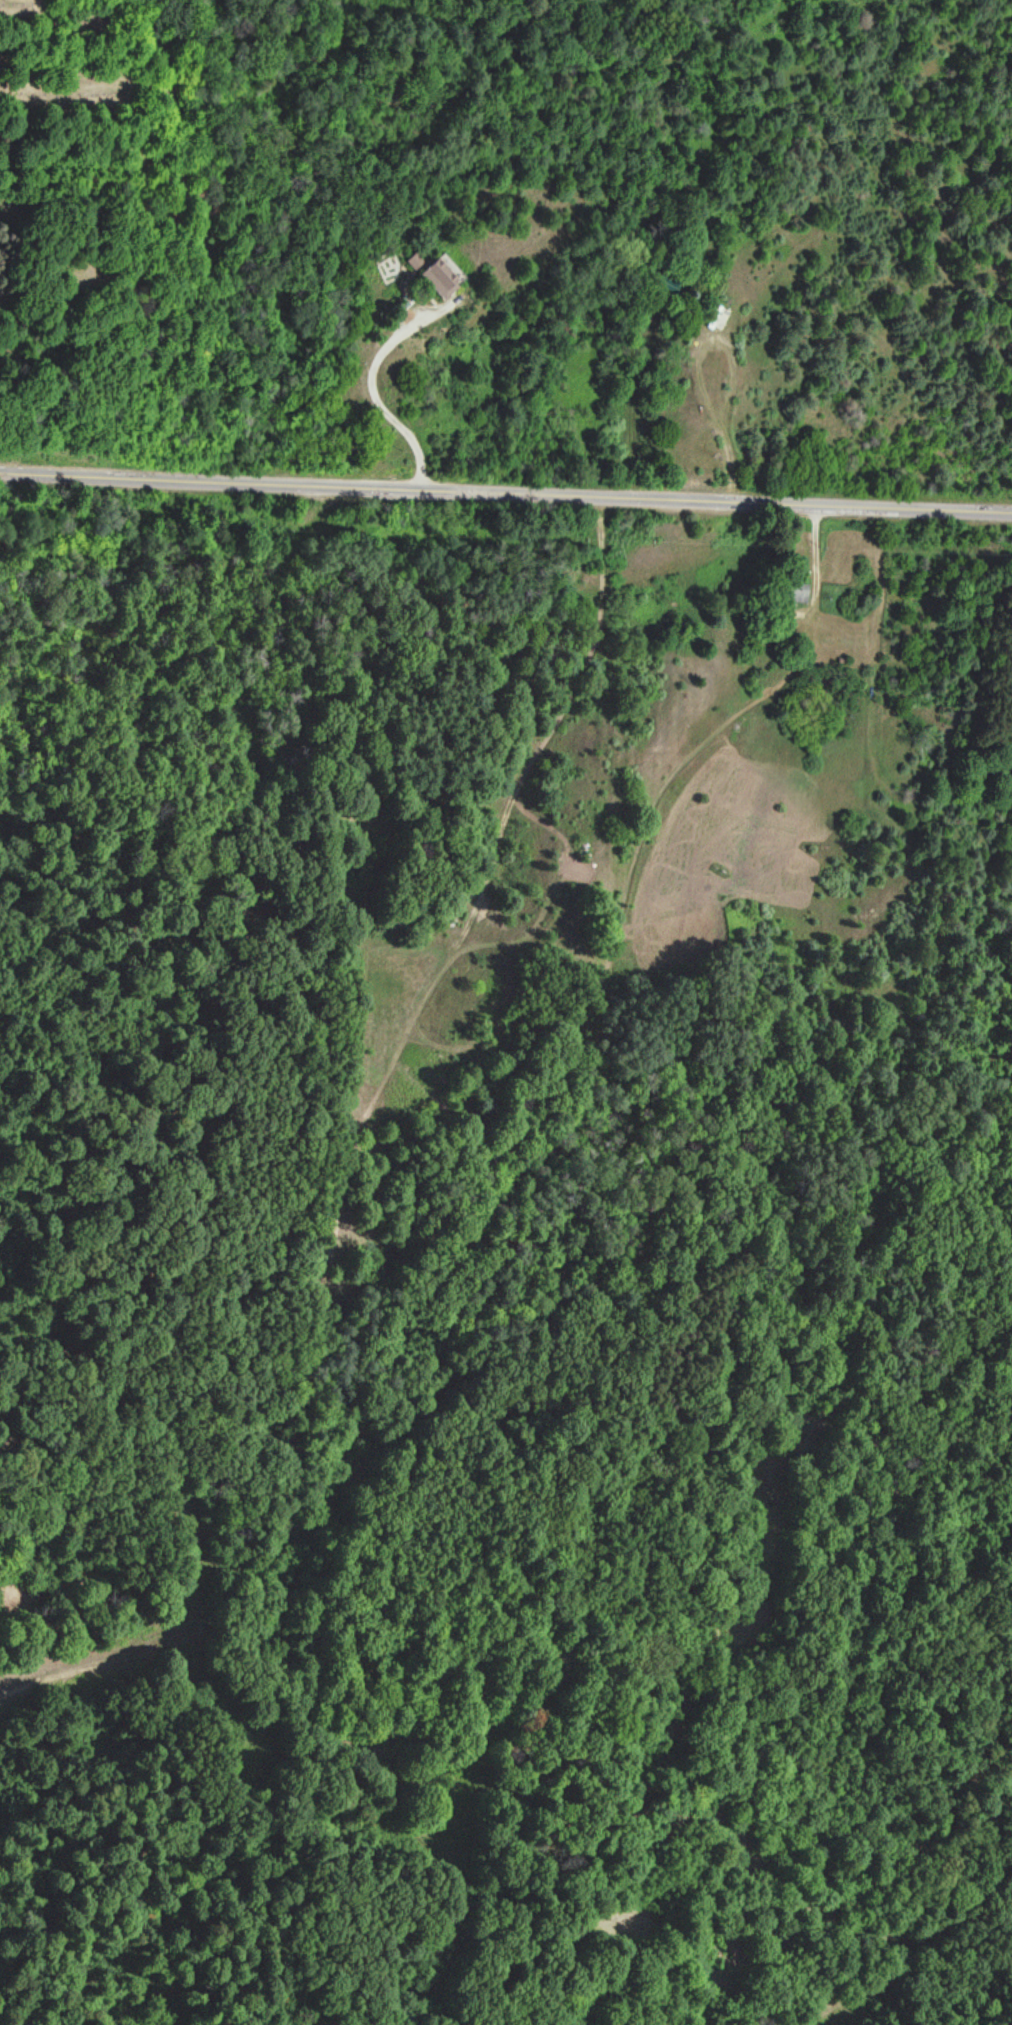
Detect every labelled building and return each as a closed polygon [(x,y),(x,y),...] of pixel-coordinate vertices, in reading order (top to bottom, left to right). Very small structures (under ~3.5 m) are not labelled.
[(418,274),(443,300),(461,283),(437,257),(418,274)] [(730,311),(715,304),(704,327),(720,334),(730,311)] [(807,580),(782,581),(783,603),(808,602),(807,580)]
